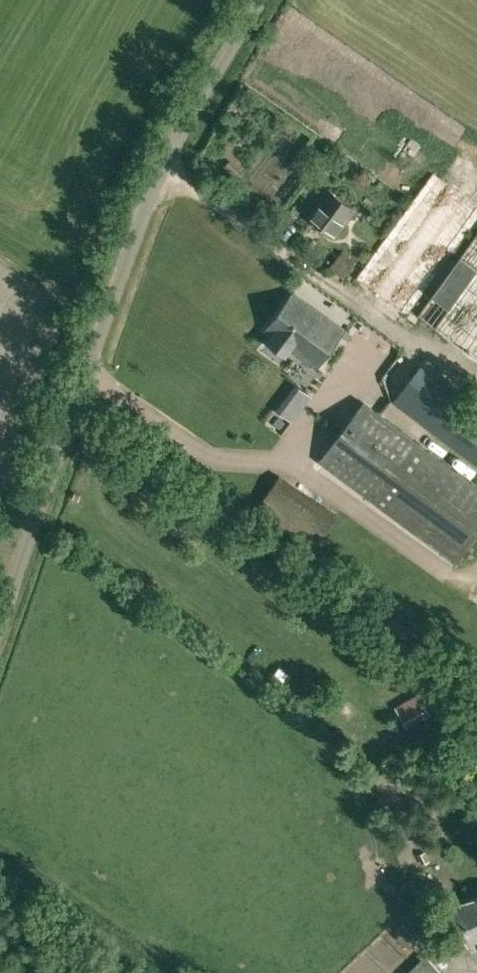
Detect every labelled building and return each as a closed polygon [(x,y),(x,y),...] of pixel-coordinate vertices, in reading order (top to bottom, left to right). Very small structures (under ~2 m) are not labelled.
[(295,190),(302,179),(291,172),(284,183),(295,190)] [(335,238),(357,209),(342,198),(328,189),(307,216),(335,238)] [(446,290),(440,298),(451,306),(444,316),(463,330),(476,311),(446,290)] [(316,368),(343,330),(293,294),(265,331),(272,336),(268,342),(285,355),(290,349),(316,368)] [(476,535),(476,485),(364,401),(319,461),(456,563),(476,535)] [(315,549),(338,514),(280,474),(256,509),(315,549)] [(418,688),(395,702),(408,720),(408,721),(431,709),(418,688)] [(417,750),(449,731),(438,714),(407,732),(417,750)] [(449,909),(467,945),(476,940),(476,895),(449,909)] [(426,955),(407,972),(444,972),(426,955)]
